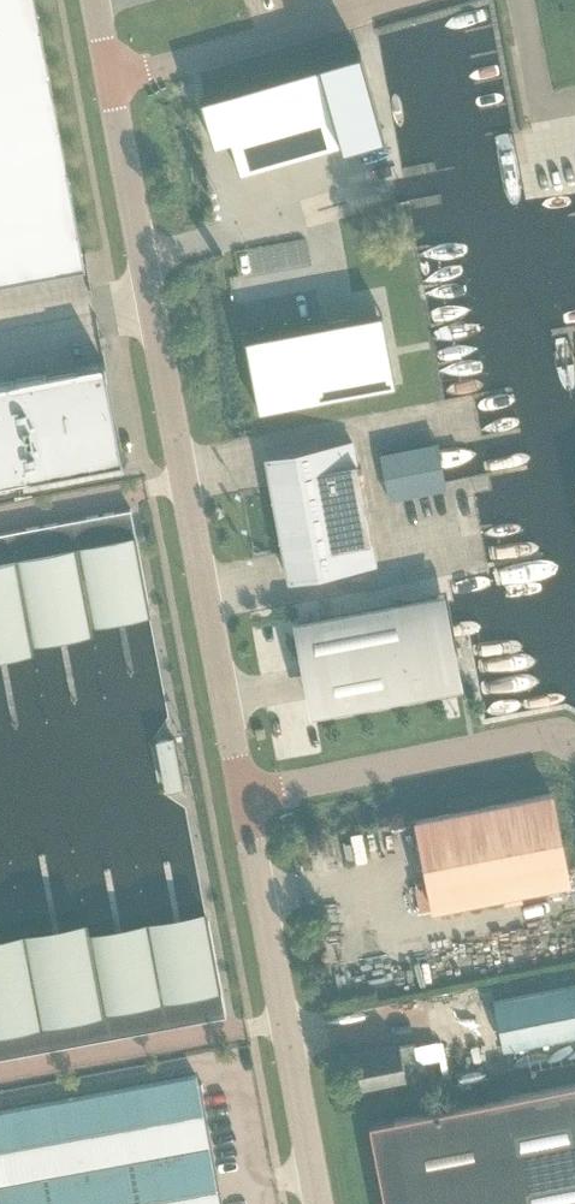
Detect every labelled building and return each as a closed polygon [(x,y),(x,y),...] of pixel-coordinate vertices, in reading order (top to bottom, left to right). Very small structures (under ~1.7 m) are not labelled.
[(38,27),(40,27),(35,0),(0,0),(0,281),(85,265),(67,167),(66,168),(38,27)] [(360,52),(199,98),(212,144),(229,139),(238,171),(382,130),(360,52)] [(381,312),(244,339),(258,411),(395,385),(381,312)] [(121,460),(103,362),(76,367),(76,368),(0,382),(0,482),(28,477),(29,478),(121,460)] [(352,442),(266,457),(289,581),(374,565),(352,442)] [(90,616),(148,605),(130,509),(0,534),(0,646),(32,641),(30,634),(91,623),(90,616)] [(429,598),(297,623),(305,668),(317,665),(325,708),(457,683),(449,639),(437,641),(429,598)] [(550,792),(415,819),(433,909),(504,895),(505,904),(521,901),(519,892),(568,882),(550,792)] [(225,1016),(208,921),(90,943),(88,929),(0,946),(0,1058),(225,1016)] [(493,1001),(502,1049),(574,1035),(574,985),(493,1001)] [(413,1044),(355,1055),(361,1086),(404,1078),(400,1061),(416,1057),(413,1044)] [(196,1075),(0,1111),(0,1203),(219,1203),(196,1075)] [(368,1124),(384,1203),(574,1203),(574,1084),(368,1124)]
